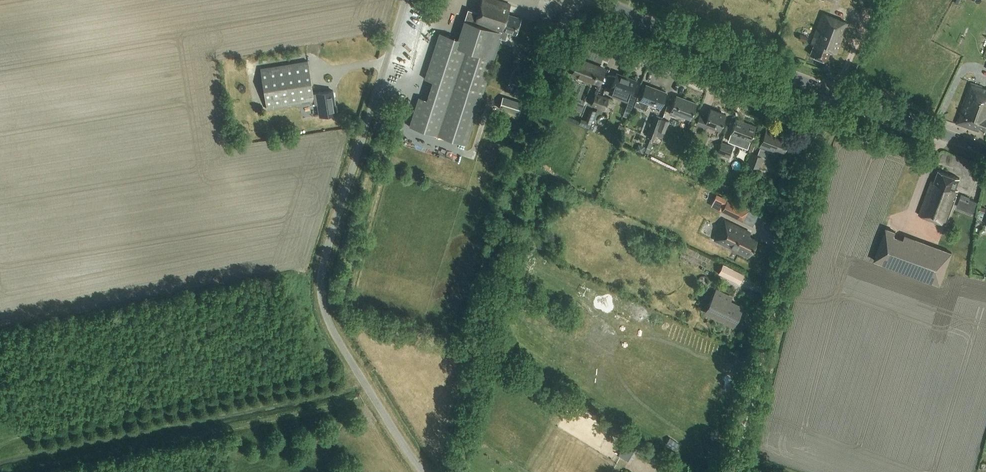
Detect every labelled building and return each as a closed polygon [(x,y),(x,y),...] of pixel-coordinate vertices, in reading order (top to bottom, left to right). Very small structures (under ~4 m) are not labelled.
[(506,32),(508,32),(508,31),(516,33),(521,18),(508,14),(511,4),(497,0),(481,0),(477,12),(474,24),(497,31),(497,29),(506,32)] [(477,12),(467,9),(464,20),(458,39),(439,33),(427,72),(424,79),(432,81),(426,99),(419,97),(409,128),(466,145),(499,37),(504,38),(506,32),(497,29),(497,31),(474,24),(477,12)] [(809,54),(826,60),(829,51),(835,53),(848,21),(823,12),(811,43),(813,44),(809,54)] [(806,43),(808,37),(799,34),(797,40),(806,43)] [(598,84),(604,68),(577,58),(572,73),(598,84)] [(316,101),(318,116),(336,113),(332,90),(313,93),(307,61),(260,68),(266,109),(311,102),(316,101)] [(628,101),(630,95),(635,80),(616,73),(609,94),(628,101)] [(973,80),(961,112),(963,113),(962,118),(960,117),(958,122),(980,129),(982,125),(985,126),(985,85),(973,80)] [(641,98),(637,96),(634,106),(645,110),(648,102),(660,107),(665,92),(646,84),(641,98)] [(522,91),(516,87),(511,94),(517,98),(522,91)] [(597,108),(602,95),(596,93),(590,105),(597,108)] [(602,95),(597,108),(604,111),(609,98),(602,95)] [(521,102),(502,96),(498,108),(518,114),(521,102)] [(690,118),(696,103),(676,96),(670,113),(674,115),(675,113),(690,118)] [(587,118),(582,117),(580,123),(592,127),(598,109),(591,107),(587,118)] [(719,129),(725,114),(710,108),(706,118),(699,115),(696,124),(707,128),(708,124),(719,129)] [(657,129),(661,118),(654,115),(646,135),(654,138),(655,135),(657,129)] [(749,141),(756,126),(736,117),(730,136),(737,139),(738,136),(749,141)] [(657,129),(655,135),(662,138),(668,121),(661,118),(657,129)] [(782,153),(788,138),(766,130),(759,147),(767,151),(768,147),(782,153)] [(716,154),(720,156),(719,159),(726,162),(732,146),(721,141),(716,154)] [(751,152),(746,164),(758,168),(762,156),(751,152)] [(931,181),(918,214),(945,224),(958,191),(955,189),(959,178),(938,170),(934,182),(931,181)] [(722,183),(719,189),(725,192),(727,186),(722,183)] [(968,203),(970,197),(962,194),(959,199),(968,203)] [(749,210),(733,203),(726,199),(721,211),(744,222),(749,210)] [(769,201),(765,208),(777,215),(781,207),(769,201)] [(750,255),(758,239),(750,235),(751,231),(726,219),(716,239),(750,255)] [(896,231),(886,227),(873,260),(940,285),(952,252),(905,234),(903,238),(895,235),(896,231)] [(722,264),(718,274),(739,284),(744,275),(722,264)] [(732,297),(716,289),(704,313),(733,327),(743,307),(730,300),(732,297)] [(679,444),(669,438),(665,444),(675,450),(679,444)] [(637,447),(628,442),(619,457),(628,462),(637,447)]
